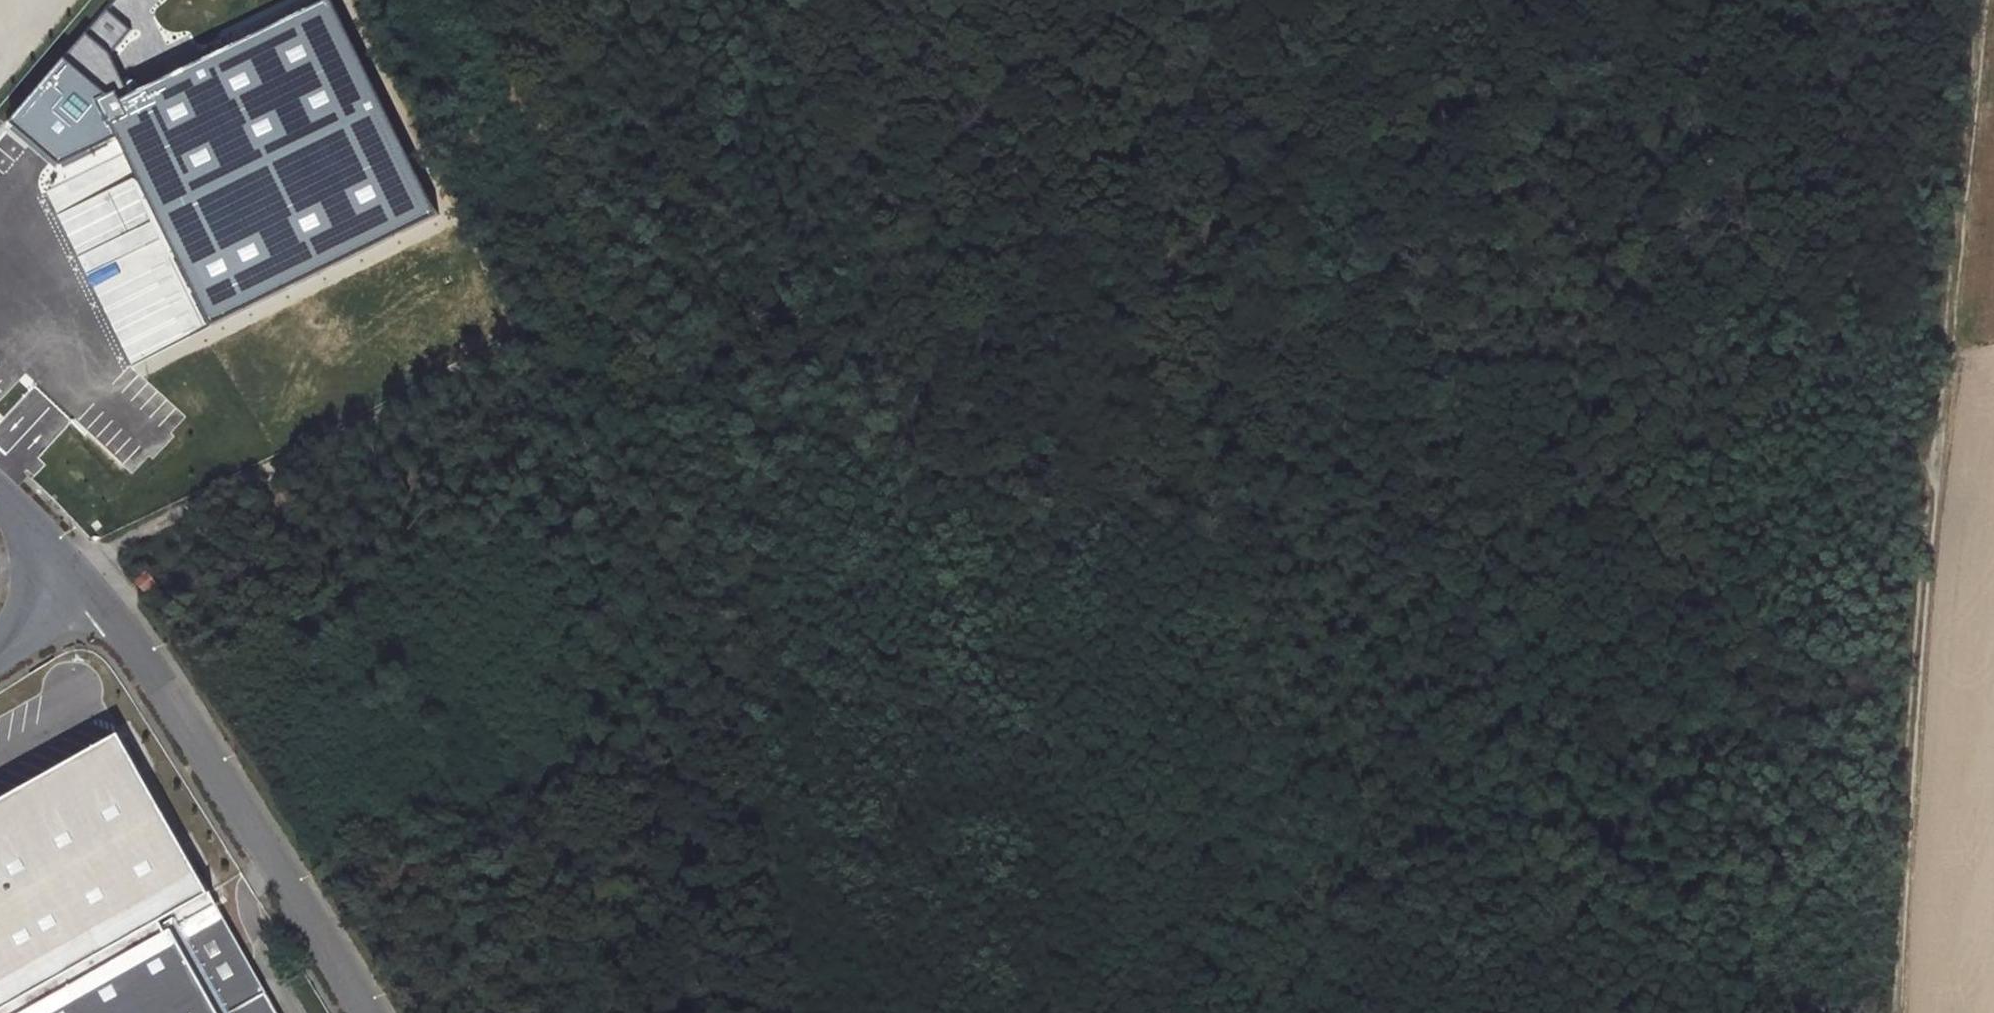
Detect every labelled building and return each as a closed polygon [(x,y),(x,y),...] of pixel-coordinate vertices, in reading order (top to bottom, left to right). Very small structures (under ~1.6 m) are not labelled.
[(147,562),(133,569),(143,585),(156,578),(147,562)] [(222,904),(23,1012),(285,1012),(222,904)]
